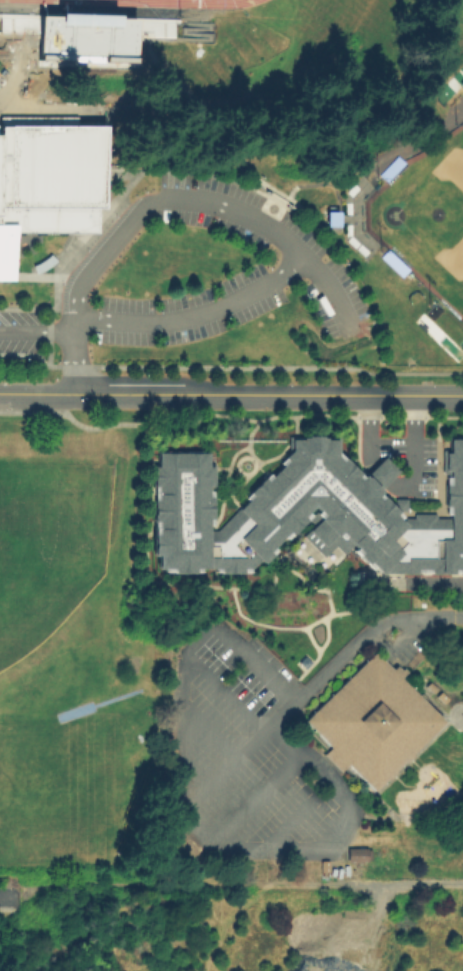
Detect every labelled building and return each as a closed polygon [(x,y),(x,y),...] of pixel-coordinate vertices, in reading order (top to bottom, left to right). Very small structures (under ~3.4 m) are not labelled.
[(16,282),(15,234),(94,232),(95,207),(103,208),(103,126),(79,126),(79,117),(0,117),(0,282),(16,282)] [(398,157),(406,164),(388,183),(381,176),(398,157)] [(328,227),(328,213),(330,212),(330,208),(335,208),(335,213),(340,213),(339,227),(328,227)] [(382,258),(389,251),(410,271),(403,278),(382,258)] [(151,572),(247,573),(306,514),(316,524),(302,538),(319,555),(334,540),(368,574),(462,575),(462,434),(440,434),(439,509),(396,509),(335,451),(336,437),(286,436),(285,462),(211,528),(212,452),(152,452),(151,572)] [(364,475),(378,489),(396,471),(383,457),(364,475)] [(441,721),(372,791),(306,725),(374,655),(441,721)] [(348,862),(348,849),(372,849),(372,862),(348,862)]
